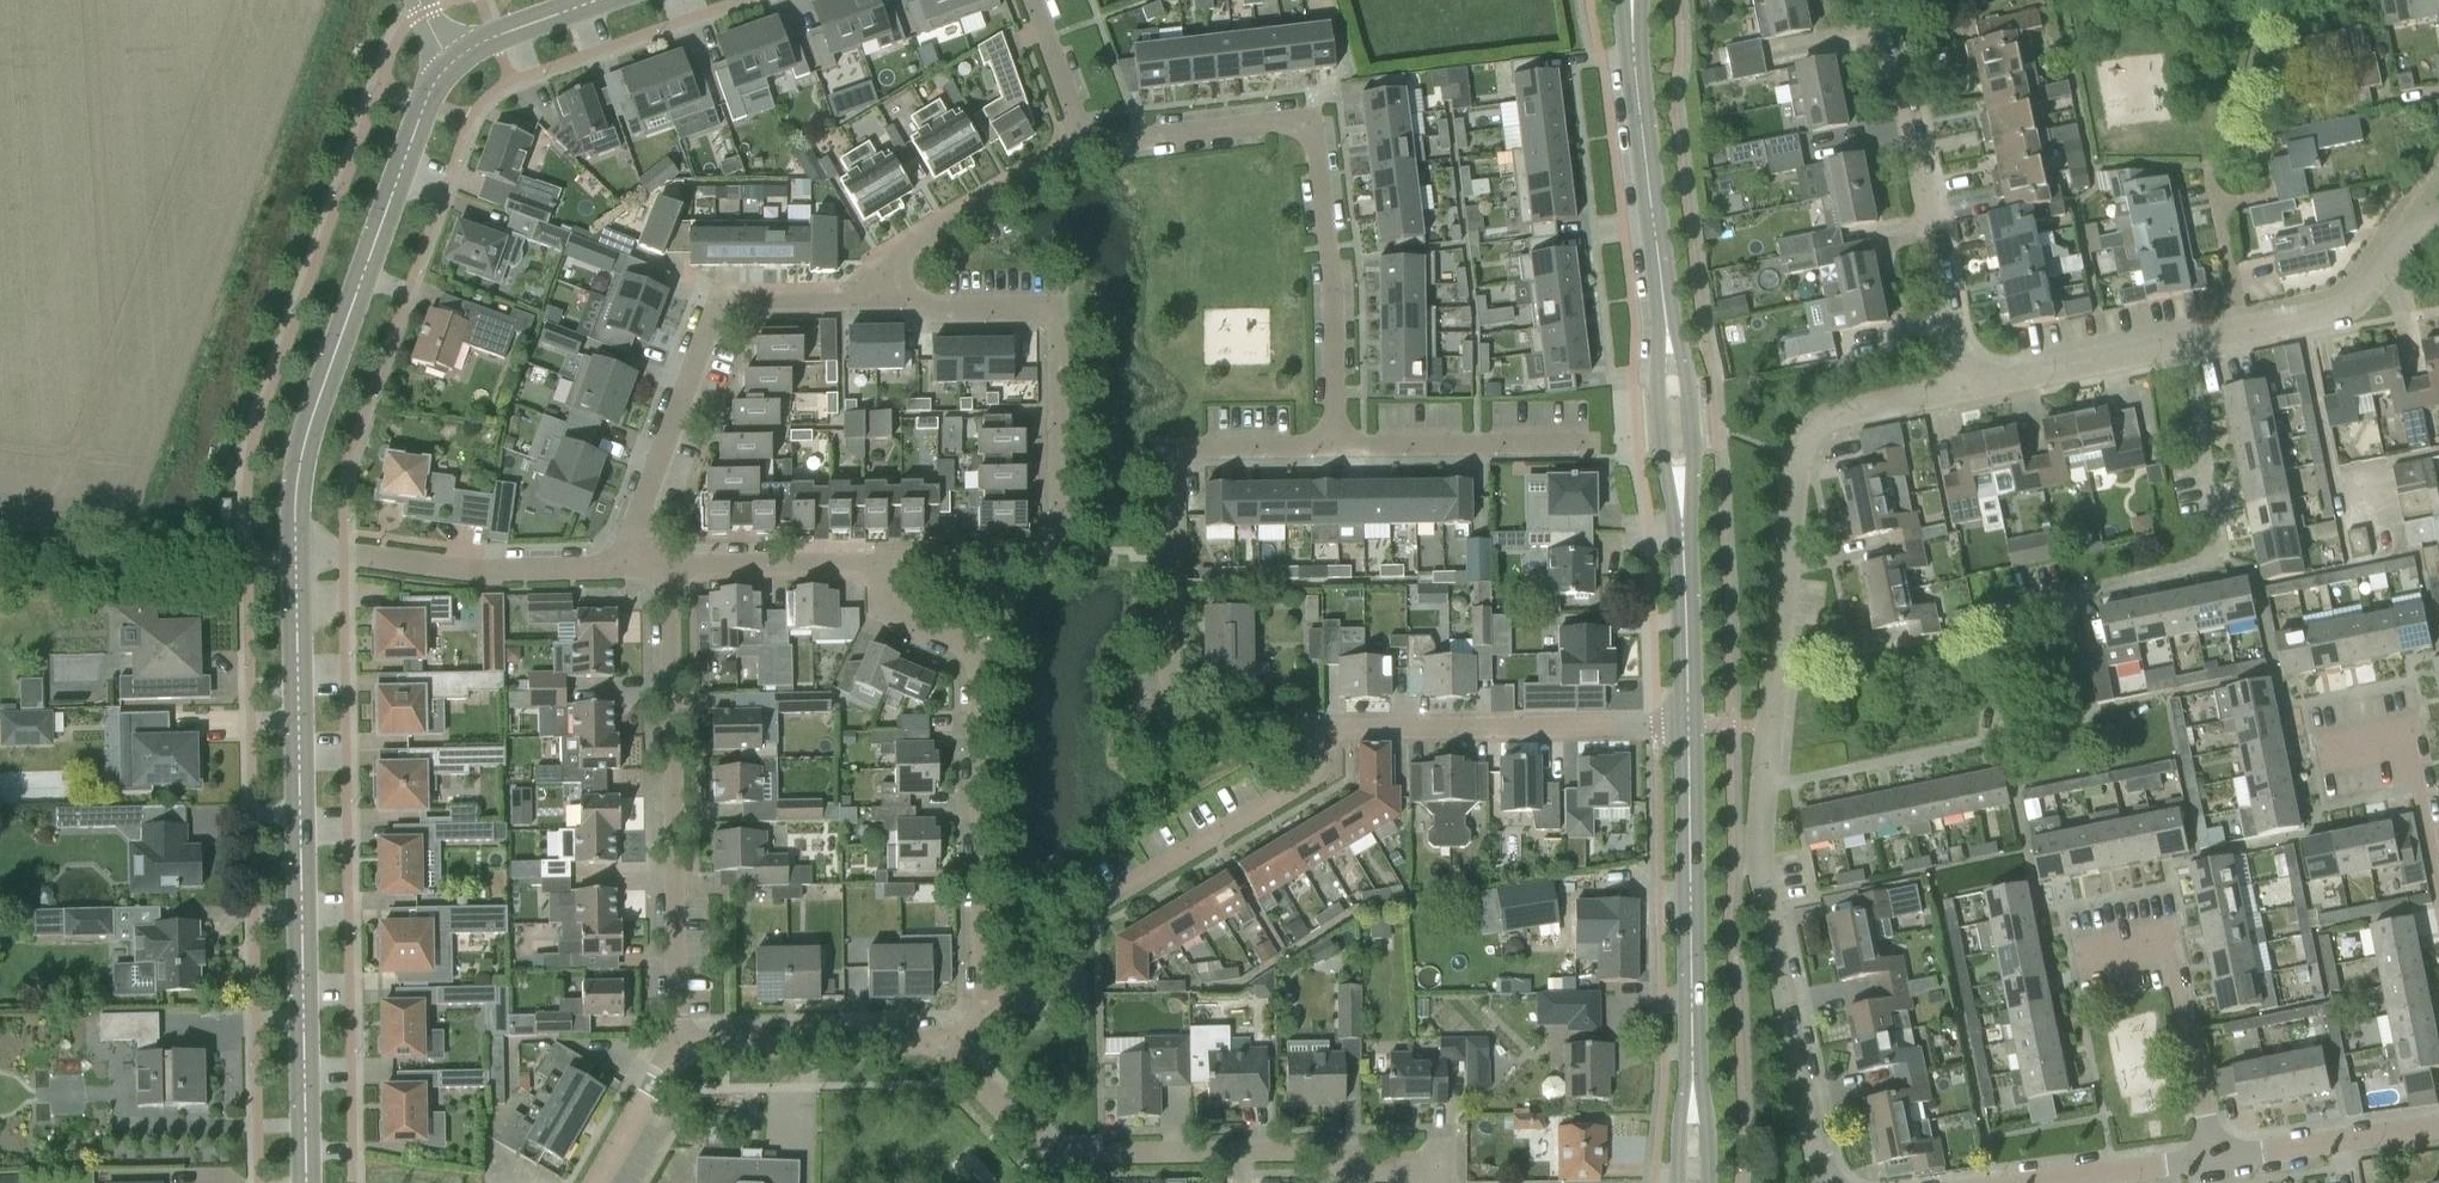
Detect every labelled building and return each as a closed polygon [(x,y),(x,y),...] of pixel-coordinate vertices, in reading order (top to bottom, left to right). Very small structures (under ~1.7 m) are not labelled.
[(843,0),(838,0),(814,8),(824,35),(810,40),(821,71),(835,66),(831,55),(859,45),(843,0)] [(893,10),(880,15),(875,0),(843,0),(859,45),(887,36),(890,46),(904,41),(893,10)] [(950,0),(919,0),(919,1),(906,6),(917,37),(958,22),(950,0)] [(997,0),(950,0),(958,22),(1000,8),(997,0)] [(1202,0),(1193,0),(1194,13),(1203,11),(1202,0)] [(1212,0),(1202,0),(1203,11),(1213,10),(1212,0)] [(1756,8),(1762,41),(1811,31),(1805,0),(1795,0),(1756,8)] [(2381,0),(2387,28),(2437,18),(2438,25),(2438,26),(2438,0),(2381,0)] [(1164,16),(1159,3),(1151,6),(1155,19),(1164,16)] [(1155,19),(1151,6),(1142,9),(1146,22),(1155,19)] [(1966,44),(1972,73),(2035,61),(2029,33),(2043,30),(2040,12),(1977,25),(1980,42),(1966,44)] [(809,75),(798,44),(785,49),(775,22),(747,32),(763,79),(765,79),(791,69),(795,80),(809,75)] [(1335,70),(1329,24),(1327,25),(1327,26),(1304,29),(1309,72),(1332,69),(1332,71),(1335,70)] [(2276,45),(2282,75),(2336,64),(2342,93),(2329,95),(2333,112),(2372,104),(2369,88),(2382,86),(2376,55),(2363,57),(2361,47),(2365,46),(2362,27),(2276,45)] [(763,79),(747,32),(744,33),(743,29),(730,34),(732,38),(719,42),(728,69),(715,74),(732,123),(746,118),(740,100),(768,90),(765,79),(763,79)] [(1309,72),(1304,29),(1280,32),(1285,75),(1309,72)] [(1285,75),(1280,32),(1255,35),(1260,77),(1285,75)] [(977,49),(983,67),(989,65),(1001,100),(981,111),(982,112),(973,118),(990,146),(999,141),(1006,157),(1020,149),(1018,146),(1030,139),(1026,131),(1034,126),(1001,34),(977,49)] [(1260,77),(1255,35),(1231,37),(1236,80),(1260,77)] [(1236,80),(1231,37),(1207,40),(1212,83),(1236,80)] [(1212,83),(1207,40),(1183,43),(1188,86),(1212,83)] [(1727,47),(1730,64),(1765,58),(1761,40),(1727,47)] [(1188,86),(1183,43),(1159,46),(1164,89),(1188,86)] [(1164,89),(1159,46),(1135,49),(1135,47),(1133,47),(1138,93),(1140,93),(1140,92),(1164,89)] [(714,109),(703,78),(689,83),(680,56),(667,60),(666,56),(653,61),(655,65),(652,66),(669,113),(668,113),(672,124),(714,109)] [(1765,58),(1730,64),(1734,82),(1768,75),(1765,58)] [(1559,99),(1556,75),(1557,75),(1557,73),(1541,75),(1539,59),(1509,63),(1511,81),(1513,80),(1516,104),(1559,99)] [(1787,70),(1794,103),(1842,93),(1835,60),(1787,70)] [(1984,86),(1987,100),(2041,89),(2039,82),(2035,61),(1972,73),(1975,88),(1984,86)] [(669,113),(652,66),(624,76),(633,103),(620,107),(631,139),(645,134),(641,123),(668,113),(669,113)] [(2411,75),(2397,78),(2400,92),(2414,89),(2411,75)] [(1407,117),(1404,93),(1405,93),(1403,76),(1373,79),(1375,95),(1359,97),(1359,99),(1361,98),(1364,122),(1407,117)] [(2069,83),(2058,85),(2061,100),(2072,97),(2069,83)] [(943,89),(954,107),(962,102),(952,84),(943,89)] [(1460,101),(1458,86),(1449,87),(1451,102),(1460,101)] [(1451,102),(1449,87),(1439,88),(1441,103),(1451,102)] [(607,133),(591,88),(552,101),(559,121),(547,134),(574,160),(591,153),(587,140),(607,133)] [(1981,115),(1984,130),(2035,119),(2032,106),(2044,103),(2041,89),(1987,100),(1989,113),(1981,115)] [(848,91),(827,99),(835,120),(856,113),(848,91)] [(1842,93),(1794,103),(1797,120),(1810,117),(1813,133),(1848,126),(1842,93)] [(1561,123),(1559,99),(1516,104),(1519,128),(1561,123)] [(939,101),(925,110),(963,174),(974,167),(969,159),(982,151),(958,111),(948,117),(939,101)] [(963,174),(925,110),(910,118),(919,134),(910,140),(934,180),(946,172),(951,180),(963,174)] [(2280,132),(2283,148),(2288,147),(2290,158),(2271,161),(2280,204),(2294,201),(2310,198),(2304,171),(2320,166),(2317,152),(2364,142),(2358,116),(2280,132)] [(1409,139),(1407,117),(1364,122),(1367,146),(1410,141),(1409,139)] [(1995,142),(1998,156),(2052,145),(2049,130),(2037,133),(2035,119),(1984,130),(1987,144),(1995,142)] [(1464,135),(1462,120),(1453,121),(1455,136),(1464,135)] [(1448,136),(1446,121),(1436,122),(1438,137),(1448,136)] [(1564,147),(1561,123),(1519,128),(1522,151),(1522,152),(1564,147)] [(2077,124),(2049,130),(2052,145),(2064,142),(2080,139),(2077,124)] [(519,178),(533,139),(494,125),(476,175),(512,187),(504,211),(547,226),(553,210),(530,201),(536,184),(519,178)] [(905,167),(904,168),(914,185),(925,179),(915,162),(914,162),(892,126),(884,131),(905,167)] [(1764,142),(1768,160),(1803,153),(1799,134),(1764,142)] [(1466,149),(1464,135),(1455,136),(1456,151),(1466,149)] [(1449,150),(1448,136),(1438,137),(1440,152),(1449,150)] [(1413,165),(1411,150),(1422,149),(1421,138),(1409,139),(1410,141),(1367,146),(1370,170),(1413,165)] [(2064,142),(2070,171),(2086,168),(2080,139),(2064,142)] [(869,143),(854,152),(892,216),(904,209),(899,201),(911,193),(887,153),(878,159),(869,143)] [(1992,171),(1995,186),(2046,176),(2043,162),(2055,159),(2052,145),(1998,156),(2001,169),(1992,171)] [(1567,171),(1564,147),(1522,152),(1522,151),(1510,152),(1513,178),(1567,171)] [(810,181),(823,173),(809,148),(796,155),(810,181)] [(892,216),(854,152),(840,160),(849,176),(840,181),(863,221),(876,214),(881,222),(892,216)] [(1803,153),(1768,160),(1771,176),(1806,169),(1803,153)] [(1870,189),(1863,157),(1828,164),(1815,166),(1822,199),(1870,189)] [(819,163),(829,181),(838,176),(827,158),(819,163)] [(1416,189),(1413,165),(1370,170),(1373,194),(1416,189)] [(656,167),(639,180),(645,198),(667,181),(656,167)] [(1470,183),(1468,168),(1459,170),(1461,184),(1470,183)] [(2086,168),(2070,171),(2074,190),(2090,186),(2086,168)] [(1453,184),(1452,170),(1442,171),(1444,185),(1453,184)] [(1570,195),(1567,171),(1513,178),(1516,202),(1570,195)] [(2171,193),(2168,179),(2163,180),(2161,172),(2111,173),(2117,204),(2129,202),(2132,217),(2183,206),(2180,192),(2171,193)] [(2007,198),(2009,212),(2010,213),(2046,204),(2046,206),(2064,202),(2060,187),(2049,189),(2046,176),(1995,186),(1998,200),(2007,198)] [(795,180),(795,197),(810,197),(811,181),(795,180)] [(1472,198),(1470,183),(1461,184),(1462,199),(1472,198)] [(1455,199),(1453,184),(1444,185),(1446,200),(1455,199)] [(702,188),(702,199),(715,199),(715,188),(702,188)] [(739,188),(725,189),(725,201),(739,200),(739,188)] [(762,189),(745,189),(745,200),(763,200),(762,189)] [(1419,213),(1416,189),(1373,194),(1376,219),(1419,213)] [(1877,222),(1870,189),(1822,199),(1825,216),(1838,213),(1841,230),(1877,222)] [(2327,252),(2346,248),(2343,235),(2357,232),(2349,190),(2312,197),(2318,228),(2299,232),(2300,236),(2272,242),(2279,279),(2331,269),(2327,252)] [(1570,195),(1516,202),(1519,227),(1529,225),(1531,240),(1531,242),(1556,238),(1555,223),(1575,221),(1575,219),(1573,219),(1570,195)] [(639,247),(663,257),(666,248),(683,255),(683,224),(675,224),(682,209),(675,206),(674,201),(664,202),(658,199),(653,211),(650,210),(645,223),(648,224),(639,247)] [(2280,204),(2252,209),(2255,227),(2283,222),(2281,213),(2296,210),(2294,201),(2280,204)] [(1986,237),(1988,246),(2039,236),(2036,222),(2067,215),(2064,202),(2046,206),(2046,204),(2010,213),(2009,212),(1976,218),(1980,238),(1986,237)] [(2123,232),(2126,247),(2188,234),(2183,206),(2132,217),(2115,220),(2118,234),(2123,232)] [(1422,237),(1419,213),(1376,219),(1379,242),(1377,242),(1377,244),(1393,242),(1394,250),(1424,246),(1423,237),(1422,237)] [(787,266),(810,266),(811,266),(811,222),(810,222),(810,223),(787,223),(787,266)] [(836,222),(811,222),(811,266),(810,266),(810,273),(836,273),(836,250),(844,250),(846,251),(848,252),(851,252),(853,251),(854,251),(856,250),(858,247),(859,244),(859,243),(858,240),(858,238),(848,223),(836,223),(836,222)] [(530,242),(564,254),(571,235),(538,223),(530,242)] [(690,266),(715,266),(715,223),(690,223),(690,266)] [(715,266),(739,266),(739,223),(715,223),(715,266)] [(739,266),(763,266),(763,223),(739,223),(739,266)] [(763,266),(787,266),(787,223),(763,223),(763,266)] [(2102,251),(2098,235),(2099,235),(2096,223),(2084,227),(2091,254),(2102,251)] [(520,251),(524,240),(525,240),(526,239),(506,232),(484,224),(481,232),(464,226),(459,224),(454,237),(453,242),(448,244),(446,250),(448,254),(446,260),(469,269),(467,274),(490,282),(497,263),(513,269),(518,265),(521,261),(521,256),(520,251)] [(1461,242),(1459,227),(1449,228),(1451,243),(1461,242)] [(587,242),(629,258),(635,242),(603,229),(587,242)] [(1478,248),(1476,233),(1467,234),(1469,249),(1478,248)] [(2140,258),(2143,272),(2194,262),(2188,234),(2126,247),(2129,261),(2140,258)] [(587,242),(571,235),(564,254),(563,256),(615,275),(622,256),(587,242)] [(1778,242),(1782,259),(1816,252),(1812,235),(1778,242)] [(1999,259),(2002,273),(2057,261),(2054,247),(2042,250),(2039,236),(1988,246),(1991,260),(1999,259)] [(1576,277),(1573,253),(1574,253),(1574,251),(1558,253),(1556,238),(1531,242),(1531,240),(1526,241),(1528,256),(1518,258),(1522,285),(1527,284),(1533,283),(1533,282),(1576,277)] [(1823,284),(1826,302),(1881,291),(1874,257),(1861,260),(1857,243),(1816,252),(1782,259),(1785,276),(1839,265),(1842,280),(1823,284)] [(2056,247),(2054,247),(2057,261),(2070,259),(2071,259),(2069,249),(2064,250),(2056,247)] [(1480,262),(1478,248),(1469,249),(1470,263),(1480,262)] [(1434,287),(1434,254),(1433,254),(1405,257),(1405,260),(1377,261),(1377,263),(1379,263),(1379,286),(1422,286),(1422,287),(1434,287)] [(2071,259),(2070,259),(2072,273),(2085,270),(2082,256),(2071,259)] [(1997,288),(2000,303),(2050,292),(2047,278),(2060,276),(2057,261),(2002,273),(2005,286),(1997,288)] [(2194,262),(2143,272),(2130,275),(2133,290),(2119,292),(2122,307),(2183,295),(2191,293),(2193,292),(2208,289),(2204,270),(2198,271),(2196,262),(2194,262)] [(1466,284),(1464,269),(1455,271),(1456,285),(1466,284)] [(656,319),(665,294),(615,275),(605,300),(656,319)] [(1579,301),(1576,277),(1533,282),(1533,283),(1527,284),(1530,307),(1579,301)] [(1468,299),(1466,284),(1456,285),(1458,300),(1468,299)] [(1423,310),(1422,287),(1422,286),(1379,286),(1380,311),(1423,310)] [(1881,291),(1826,302),(1832,333),(1852,330),(1887,323),(1881,291)] [(2050,292),(2000,303),(2002,316),(2011,315),(2014,329),(2068,318),(2065,304),(2053,306),(2050,292)] [(2191,293),(2183,295),(2183,297),(2187,318),(2198,316),(2193,292),(2191,293)] [(1486,312),(1484,298),(1475,299),(1476,313),(1486,312)] [(647,344),(656,319),(605,300),(589,341),(628,356),(634,339),(647,344)] [(1582,325),(1579,301),(1530,307),(1533,330),(1539,329),(1539,330),(1582,325)] [(2081,301),(2065,304),(2068,318),(2084,315),(2081,301)] [(426,369),(445,376),(447,370),(451,372),(461,345),(504,360),(514,333),(528,338),(535,318),(512,310),(509,319),(466,304),(460,321),(430,310),(412,361),(427,367),(426,369)] [(546,307),(541,321),(557,327),(562,313),(546,307)] [(1471,324),(1469,309),(1460,310),(1461,325),(1471,324)] [(1435,334),(1434,310),(1423,310),(1380,311),(1380,335),(1435,334)] [(1488,327),(1486,312),(1476,313),(1478,328),(1488,327)] [(820,363),(826,363),(836,363),(836,321),(819,321),(820,363)] [(576,356),(583,338),(547,325),(540,343),(576,356)] [(1585,349),(1582,325),(1539,330),(1539,329),(1533,330),(1527,331),(1530,357),(1542,356),(1542,355),(1585,349)] [(876,371),(875,330),(848,330),(849,372),(876,371)] [(903,353),(902,330),(875,330),(876,371),(903,371),(903,369),(903,353)] [(756,342),(756,364),(786,364),(786,365),(803,364),(803,341),(798,341),(797,331),(761,332),(761,342),(756,342)] [(1827,352),(1835,351),(1832,332),(1784,341),(1787,360),(1805,356),(1805,360),(1828,356),(1827,352)] [(1435,360),(1435,334),(1380,335),(1380,359),(1423,359),(1423,360),(1435,360)] [(2416,380),(2422,410),(2423,410),(2438,407),(2438,341),(2424,344),(2431,377),(2416,380)] [(1013,383),(1012,342),(985,343),(986,384),(1013,383)] [(959,384),(959,343),(931,343),(932,384),(959,384)] [(986,384),(985,343),(959,343),(959,384),(986,384)] [(1471,358),(1471,343),(1462,343),(1462,358),(1471,358)] [(1488,361),(1488,346),(1478,346),(1478,361),(1488,361)] [(1575,392),(1573,377),(1589,375),(1589,373),(1588,373),(1585,349),(1542,355),(1542,356),(1545,378),(1543,378),(1545,396),(1575,392)] [(2364,356),(2372,397),(2390,394),(2394,416),(2403,414),(2411,453),(2431,449),(2423,410),(2422,410),(2416,380),(2403,383),(2396,349),(2364,356)] [(2355,401),(2372,397),(2364,356),(2333,362),(2340,396),(2326,399),(2332,428),(2359,423),(2355,401)] [(625,401),(635,376),(584,357),(574,382),(625,401)] [(1472,373),(1471,358),(1462,358),(1462,373),(1472,373)] [(1424,382),(1423,360),(1423,359),(1380,359),(1381,383),(1379,383),(1379,385),(1394,385),(1395,401),(1425,400),(1425,382),(1424,382)] [(1488,376),(1488,361),(1478,361),(1479,376),(1488,376)] [(836,363),(826,363),(826,385),(837,385),(836,363)] [(744,374),(744,396),(774,395),(774,397),(792,396),(791,373),(786,373),(786,365),(786,364),(756,364),(756,365),(749,365),(749,374),(744,374)] [(2295,376),(2301,406),(2312,404),(2306,374),(2295,376)] [(616,426),(625,401),(574,382),(565,407),(571,409),(565,425),(596,437),(602,421),(616,426)] [(2225,391),(2231,420),(2271,412),(2289,408),(2286,396),(2269,400),(2265,382),(2225,391)] [(1499,386),(1485,387),(1485,398),(1499,398),(1499,386)] [(732,429),(736,428),(736,427),(771,427),(771,428),(780,428),(779,405),(774,405),(774,397),(774,395),(744,396),(744,397),(737,397),(737,406),(732,406),(732,429)] [(826,395),(826,416),(837,416),(837,395),(826,395)] [(998,407),(998,395),(986,395),(986,407),(998,407)] [(930,413),(930,400),(918,401),(918,413),(930,413)] [(972,412),(972,400),(960,400),(960,412),(972,412)] [(918,413),(918,401),(906,401),(906,413),(918,413)] [(856,414),(856,402),(844,402),(844,414),(856,414)] [(2301,406),(2308,436),(2318,434),(2312,404),(2301,406)] [(2078,410),(2074,411),(2086,467),(2087,473),(2106,469),(2107,475),(2146,468),(2140,438),(2115,443),(2108,410),(2093,412),(2092,407),(2078,410)] [(545,409),(542,417),(554,422),(557,414),(545,409)] [(2051,456),(2037,459),(2043,488),(2071,483),(2068,471),(2086,467),(2074,411),(2072,411),(2058,414),(2059,419),(2045,422),(2051,456)] [(2231,420),(2237,450),(2277,442),(2271,412),(2231,420)] [(864,440),(864,414),(846,414),(845,440),(864,440)] [(892,414),(864,414),(864,440),(892,439),(892,414)] [(977,435),(978,455),(978,456),(1011,455),(1011,457),(1025,456),(1025,434),(1010,435),(1010,418),(982,419),(983,435),(977,435)] [(943,420),(943,432),(961,432),(961,419),(954,420),(943,420)] [(938,431),(937,420),(916,420),(916,431),(938,431)] [(719,463),(723,463),(759,462),(772,462),(771,428),(771,427),(736,427),(736,428),(736,439),(719,440),(719,463)] [(2016,428),(1984,435),(1993,475),(2011,471),(2016,494),(2043,488),(2037,459),(2023,462),(2016,428)] [(789,432),(790,443),(812,443),(812,432),(789,432)] [(2308,436),(2314,465),(2324,463),(2318,434),(2308,436)] [(1993,475),(1984,435),(1953,441),(1960,475),(1946,477),(1955,525),(1983,519),(1979,501),(1975,479),(1993,475)] [(2237,450),(2243,480),(2283,471),(2277,442),(2237,450)] [(595,483),(604,459),(563,443),(554,467),(554,468),(594,483),(595,483)] [(455,480),(427,476),(429,461),(404,457),(405,449),(386,446),(384,446),(383,447),(381,448),(380,449),(379,451),(378,452),(378,454),(378,456),(379,457),(380,459),(381,460),(382,461),(384,462),(386,462),(383,482),(377,482),(375,501),(396,504),(397,501),(405,502),(403,518),(436,522),(438,509),(451,511),(455,480)] [(1843,476),(1849,508),(1890,499),(1886,481),(1908,476),(1903,449),(1873,455),(1876,469),(1843,476)] [(978,493),(984,493),(984,492),(1011,492),(1011,493),(1026,493),(1025,471),(1011,471),(1011,457),(1011,455),(978,456),(978,455),(971,456),(971,473),(978,473),(978,493)] [(2392,468),(2397,492),(2438,483),(2433,460),(2392,468)] [(584,516),(597,483),(595,483),(594,483),(554,468),(554,467),(536,461),(532,473),(547,479),(540,499),(584,516)] [(701,533),(792,531),(792,487),(791,487),(791,486),(791,461),(782,461),(782,487),(759,488),(759,496),(712,497),(712,509),(701,509),(701,533)] [(707,497),(712,497),(759,496),(759,488),(759,462),(723,463),(723,474),(706,474),(707,497)] [(2314,465),(2320,494),(2330,492),(2324,463),(2314,465)] [(2161,465),(2146,468),(2150,485),(2164,482),(2161,465)] [(938,471),(938,489),(938,493),(949,493),(949,471),(938,471)] [(2243,480),(2249,509),(2289,501),(2283,471),(2243,480)] [(1531,499),(1532,534),(1547,534),(1567,533),(1566,519),(1595,519),(1594,497),(1600,497),(1600,473),(1580,473),(1580,479),(1575,479),(1575,477),(1569,477),(1569,479),(1546,479),(1547,499),(1531,499)] [(516,486),(494,483),(493,497),(490,519),(511,522),(516,486)] [(1444,526),(1443,483),(1441,483),(1441,484),(1417,485),(1417,526),(1441,525),(1441,526),(1444,526)] [(1470,526),(1469,483),(1443,483),(1444,526),(1470,526)] [(864,484),(864,490),(865,490),(865,517),(864,517),(865,532),(886,531),(886,517),(900,516),(902,516),(901,489),(900,489),(886,490),(886,484),(864,484)] [(900,484),(900,489),(901,489),(902,516),(900,516),(901,531),(923,531),(923,516),(939,516),(939,515),(938,493),(938,489),(922,489),(922,484),(900,484)] [(792,531),(792,533),(814,532),(814,518),(828,518),(829,518),(829,491),(828,491),(813,491),(813,485),(791,486),(791,487),(792,487),(792,531)] [(827,485),(828,491),(829,491),(829,518),(828,518),(828,532),(850,532),(850,517),(864,517),(865,517),(865,490),(864,490),(850,490),(849,485),(827,485)] [(1365,526),(1364,485),(1338,486),(1338,527),(1365,526)] [(1391,526),(1390,485),(1364,485),(1365,526),(1391,526)] [(1417,526),(1417,485),(1390,485),(1391,526),(1417,526)] [(1233,528),(1233,487),(1233,486),(1204,486),(1205,529),(1233,529),(1233,528)] [(1286,527),(1285,486),(1259,487),(1260,528),(1286,527)] [(1312,527),(1312,486),(1285,486),(1286,527),(1312,527)] [(1338,527),(1338,486),(1312,486),(1312,527),(1338,527)] [(1260,528),(1259,487),(1233,487),(1233,528),(1260,528)] [(2398,497),(2403,520),(2438,512),(2438,488),(2398,497)] [(984,492),(984,493),(984,508),(979,508),(979,530),(1026,529),(1026,507),(1011,507),(1011,493),(1011,492),(984,492)] [(2330,492),(2320,494),(2325,519),(2335,517),(2330,492)] [(950,514),(949,493),(938,493),(939,515),(950,514)] [(471,528),(488,531),(490,519),(493,497),(475,494),(471,528)] [(1889,533),(1892,547),(1922,540),(1916,513),(1894,518),(1890,499),(1849,508),(1856,540),(1889,533)] [(218,520),(231,520),(231,501),(218,501),(218,520)] [(2249,509),(2255,539),(2295,531),(2305,528),(2303,517),(2293,518),(2289,501),(2249,509)] [(2151,516),(2134,520),(2137,537),(2155,534),(2151,516)] [(2404,525),(2409,547),(2422,544),(2423,550),(2438,547),(2438,517),(2404,525)] [(2349,532),(2354,560),(2373,557),(2367,529),(2349,532)] [(2295,531),(2255,539),(2261,569),(2264,582),(2303,574),(2301,560),(2295,531)] [(1547,534),(1532,534),(1509,534),(1509,550),(1547,549),(1547,534)] [(2028,537),(2007,541),(2013,568),(2014,568),(2034,564),(2028,537)] [(218,552),(231,552),(231,539),(218,539),(218,552)] [(1861,568),(1868,600),(1909,591),(1905,573),(1927,568),(1922,540),(1892,547),(1895,561),(1861,568)] [(1465,541),(1466,584),(1490,583),(1489,541),(1465,541)] [(2057,551),(2059,557),(2104,549),(2102,542),(2057,551)] [(2423,550),(2429,578),(2438,576),(2438,572),(2438,565),(2438,547),(2423,550)] [(1595,552),(1547,553),(1548,596),(1574,596),(1574,601),(1588,600),(1588,595),(1593,595),(1593,571),(1596,571),(1595,552)] [(2415,558),(2385,564),(2387,574),(2418,568),(2415,558)] [(2385,564),(2355,570),(2357,581),(2387,574),(2385,564)] [(1391,579),(1391,567),(1379,567),(1379,579),(1391,579)] [(1403,579),(1403,567),(1391,567),(1391,579),(1403,579)] [(1286,580),(1286,568),(1274,569),(1274,581),(1286,580)] [(1298,580),(1298,568),(1286,568),(1286,580),(1298,580)] [(1338,580),(1338,568),(1326,568),(1326,580),(1338,580)] [(1350,580),(1350,568),(1338,568),(1338,580),(1350,580)] [(1233,581),(1233,569),(1221,569),(1221,581),(1233,581)] [(1245,581),(1245,569),(1233,569),(1233,581),(1245,581)] [(2355,570),(2326,576),(2328,586),(2357,581),(2355,570)] [(1444,585),(1443,573),(1431,573),(1432,585),(1444,585)] [(1456,585),(1455,573),(1443,573),(1444,585),(1456,585)] [(2296,582),(2298,593),(2318,588),(2324,616),(2332,614),(2326,587),(2328,586),(2326,576),(2296,582)] [(2435,607),(2438,606),(2438,576),(2429,578),(2435,607)] [(2249,580),(2219,586),(2227,626),(2257,620),(2249,580)] [(2268,599),(2298,593),(2296,582),(2266,588),(2268,599)] [(2219,586),(2189,592),(2197,632),(2227,626),(2219,586)] [(786,633),(812,632),(811,589),(791,589),(791,594),(786,594),(786,633)] [(811,589),(812,632),(813,644),(829,643),(853,642),(859,631),(859,610),(838,611),(837,593),(832,593),(832,589),(811,589)] [(736,642),(736,633),(735,590),(715,591),(715,595),(709,595),(710,620),(696,620),(696,653),(736,652),(736,642)] [(762,642),(761,618),(761,594),(755,594),(755,590),(735,590),(736,633),(736,642),(762,642)] [(1909,591),(1868,600),(1874,631),(1908,624),(1911,638),(1940,632),(1935,605),(1912,609),(1909,591)] [(2189,592),(2160,598),(2168,638),(2197,632),(2189,592)] [(558,614),(558,645),(577,644),(577,645),(612,645),(618,645),(617,612),(572,612),(572,596),(527,597),(528,615),(558,614)] [(502,597),(483,598),(484,674),(503,674),(502,598),(502,597)] [(403,599),(403,614),(376,615),(377,661),(423,660),(423,625),(451,624),(451,598),(403,599)] [(2160,598),(2131,604),(2139,644),(2168,638),(2160,598)] [(1558,604),(1529,604),(1529,617),(1558,616),(1558,604)] [(2139,644),(2131,604),(2100,610),(2108,649),(2104,650),(2106,659),(2089,662),(2098,704),(2115,701),(2108,668),(2142,661),(2139,644)] [(1253,662),(1252,647),(1252,632),(1250,632),(1250,612),(1244,612),(1244,605),(1212,606),(1212,612),(1206,612),(1207,641),(1204,641),(1205,654),(1207,654),(1207,683),(1213,683),(1213,689),(1245,689),(1245,682),(1251,682),(1250,662),(1253,662)] [(2424,608),(2394,614),(2402,654),(2433,648),(2424,608)] [(1973,609),(1953,613),(1957,629),(1976,625),(1973,609)] [(182,678),(198,678),(197,625),(158,626),(158,610),(112,611),(114,656),(133,655),(134,680),(120,680),(121,701),(183,700),(182,678)] [(1471,610),(1471,648),(1490,648),(1490,637),(1490,610),(1471,610)] [(2394,614),(2365,620),(2373,660),(2402,654),(2394,614)] [(2365,620),(2336,626),(2344,666),(2373,660),(2365,620)] [(1364,703),(1364,660),(1364,647),(1340,648),(1339,631),(1339,622),(1321,622),(1321,632),(1322,660),(1322,667),(1338,667),(1338,699),(1344,698),(1344,703),(1349,703),(1350,703),(1364,703)] [(2336,626),(2306,632),(2314,672),(2344,666),(2336,626)] [(1608,630),(1559,630),(1559,655),(1608,655),(1608,653),(1608,630)] [(1309,660),(1322,660),(1321,632),(1308,632),(1309,660)] [(2314,672),(2306,632),(2276,638),(2284,678),(2314,672)] [(1406,649),(1406,672),(1422,672),(1423,698),(1428,698),(1428,702),(1433,702),(1435,702),(1449,702),(1448,659),(1434,659),(1434,647),(1429,637),(1406,638),(1406,649)] [(1510,637),(1490,637),(1490,648),(1491,656),(1510,655),(1510,637)] [(1389,650),(1406,649),(1406,638),(1389,638),(1389,650)] [(529,676),(529,692),(566,692),(566,679),(612,678),(612,645),(577,645),(577,644),(558,645),(553,645),(553,675),(529,676)] [(882,697),(885,689),(884,689),(896,662),(898,657),(870,646),(861,670),(847,664),(836,690),(849,696),(854,685),(882,697)] [(792,647),(774,648),(775,688),(793,687),(792,647)] [(775,688),(774,648),(757,648),(758,688),(775,688)] [(519,650),(506,650),(506,662),(519,662),(519,650)] [(1539,686),(1522,686),(1522,711),(1522,713),(1575,712),(1574,688),(1579,688),(1579,689),(1594,689),(1594,688),(1613,687),(1613,653),(1608,653),(1608,655),(1559,655),(1539,655),(1539,686)] [(1474,658),(1448,659),(1449,702),(1463,702),(1464,702),(1469,701),(1469,697),(1474,697),(1474,658)] [(1389,659),(1364,660),(1364,703),(1378,702),(1378,703),(1380,703),(1380,702),(1384,702),(1384,698),(1390,698),(1389,659)] [(2203,663),(2205,672),(2207,682),(2237,676),(2235,666),(2220,669),(2218,660),(2203,663)] [(2265,660),(2235,666),(2237,676),(2267,670),(2265,660)] [(884,689),(885,689),(901,696),(923,706),(935,678),(896,662),(884,689)] [(2205,672),(2176,678),(2178,688),(2207,682),(2205,672)] [(484,674),(406,675),(406,690),(378,690),(378,737),(425,736),(424,714),(432,714),(432,701),(468,700),(468,693),(503,692),(503,674),(484,674)] [(2178,688),(2176,678),(2147,683),(2150,694),(2178,688)] [(20,681),(20,711),(42,710),(42,680),(20,681)] [(2221,721),(2224,721),(2276,710),(2270,680),(2215,692),(2221,721)] [(554,740),(561,740),(561,739),(613,738),(613,737),(613,705),(573,705),(573,706),(567,706),(566,692),(529,692),(529,712),(553,711),(554,740)] [(775,696),(775,715),(831,714),(831,695),(775,696)] [(1266,696),(1252,696),(1252,707),(1266,707),(1266,696)] [(2169,701),(2175,731),(2186,730),(2180,698),(2169,701)] [(2239,733),(2242,748),(2282,740),(2276,710),(2224,721),(2227,735),(2239,733)] [(740,751),(740,760),(777,760),(777,746),(761,746),(761,712),(713,713),(714,751),(740,751)] [(195,789),(194,785),(196,785),(195,739),(170,740),(169,713),(145,714),(118,714),(120,794),(129,794),(153,794),(153,785),(174,785),(174,789),(195,789)] [(2,715),(2,735),(54,734),(53,714),(2,715)] [(900,717),(900,732),(906,732),(929,732),(928,717),(900,717)] [(2175,731),(2181,761),(2192,758),(2186,730),(2175,731)] [(895,756),(895,771),(938,770),(938,749),(933,750),(933,744),(907,745),(906,732),(900,732),(871,734),(871,747),(880,747),(880,756),(895,756)] [(550,786),(570,785),(581,785),(581,771),(620,770),(619,737),(613,737),(613,738),(561,739),(561,740),(562,769),(536,769),(537,786),(550,786)] [(2242,748),(2249,778),(2288,770),(2282,740),(2242,748)] [(1394,788),(1394,769),(1394,758),(1389,758),(1389,745),(1358,746),(1359,788),(1394,788)] [(379,766),(380,812),(426,812),(426,790),(434,790),(434,777),(469,776),(469,769),(505,768),(504,749),(407,751),(407,766),(379,766)] [(2181,761),(2187,790),(2197,788),(2192,758),(2181,761)] [(1578,759),(1578,790),(1564,791),(1565,840),(1593,840),(1593,807),(1628,806),(1628,765),(1614,765),(1614,759),(1578,759)] [(777,760),(740,760),(740,770),(715,770),(715,786),(714,786),(714,800),(715,800),(715,805),(762,804),(762,776),(777,776),(777,760)] [(1531,814),(1535,831),(1559,831),(1558,784),(1539,785),(1538,760),(1500,760),(1501,813),(1531,812),(1531,814)] [(1449,849),(1447,761),(1435,761),(1431,765),(1408,766),(1409,804),(1419,804),(1432,817),(1433,828),(1428,834),(1428,844),(1433,849),(1449,849)] [(1460,761),(1447,761),(1449,849),(1465,848),(1470,843),(1470,832),(1465,828),(1465,817),(1478,804),(1487,803),(1487,765),(1464,765),(1460,761)] [(2176,761),(2141,768),(2146,791),(2163,788),(2160,775),(2178,771),(2176,761)] [(2141,768),(2112,774),(2114,784),(2126,782),(2128,795),(2146,791),(2141,768)] [(881,785),(881,809),(910,809),(909,796),(934,796),(934,790),(939,790),(938,770),(895,771),(896,785),(881,785)] [(2003,770),(1969,777),(1976,811),(2010,804),(2003,770)] [(2249,778),(2255,807),(2294,799),(2288,770),(2249,778)] [(2112,774),(2082,780),(2084,790),(2086,799),(2103,796),(2101,787),(2114,784),(2112,774)] [(1969,777),(1936,783),(1943,818),(1976,811),(1969,777)] [(2082,780),(2053,786),(2055,796),(2084,790),(2082,780)] [(1936,783),(1902,790),(1909,825),(1912,838),(1933,834),(1930,821),(1943,818),(1936,783)] [(2055,796),(2053,786),(2022,792),(2024,802),(2055,796)] [(1399,816),(1399,788),(1394,788),(1359,788),(1359,794),(1347,800),(1368,835),(1399,816)] [(2187,790),(2193,820),(2203,817),(2197,788),(2187,790)] [(1902,790),(1869,797),(1876,832),(1909,825),(1902,790)] [(529,826),(529,797),(512,797),(512,826),(529,826)] [(1869,797),(1835,804),(1842,839),(1876,832),(1869,797)] [(580,799),(580,831),(615,831),(615,832),(621,832),(620,798),(580,799)] [(2168,815),(2151,818),(2159,858),(2189,852),(2182,813),(2186,812),(2184,799),(2166,803),(2168,815)] [(2294,799),(2255,807),(2239,810),(2245,840),(2300,829),(2294,799)] [(1368,835),(1347,800),(1342,803),(1326,813),(1347,848),(1363,838),(1368,835)] [(776,802),(777,823),(822,823),(822,801),(776,802)] [(1842,839),(1835,804),(1802,811),(1809,846),(1842,839)] [(2135,821),(2122,824),(2130,864),(2159,858),(2151,818),(2149,804),(2133,807),(2135,821)] [(166,826),(166,807),(57,810),(57,829),(141,828),(141,844),(131,845),(132,895),(174,893),(177,890),(179,890),(179,888),(202,888),(201,847),(187,848),(186,825),(166,826)] [(477,825),(477,809),(450,810),(451,826),(477,825)] [(896,834),(896,847),(939,847),(939,826),(935,826),(935,821),(910,821),(910,809),(881,809),(881,810),(871,810),(872,823),(883,823),(883,834),(896,834)] [(1347,848),(1326,813),(1304,826),(1325,861),(1347,848)] [(2203,817),(2193,820),(2199,849),(2209,847),(2226,843),(2223,827),(2206,831),(2203,817)] [(2063,836),(2064,836),(2060,818),(2029,824),(2033,842),(2041,882),(2071,876),(2063,836)] [(2122,824),(2092,830),(2100,870),(2130,864),(2122,824)] [(2393,824),(2363,830),(2371,871),(2400,865),(2400,866),(2416,863),(2410,838),(2396,841),(2393,824)] [(477,825),(451,826),(434,826),(434,843),(493,842),(493,825),(477,825)] [(1325,861),(1304,826),(1282,839),(1303,874),(1325,861)] [(2092,830),(2064,836),(2063,836),(2071,876),(2100,870),(2092,830)] [(2363,830),(2333,836),(2342,876),(2371,871),(2363,830)] [(542,863),(542,879),(570,878),(570,865),(615,864),(615,832),(615,831),(580,831),(575,831),(575,832),(559,832),(559,863),(542,863)] [(772,887),(786,887),(788,887),(788,857),(766,857),(765,833),(715,834),(715,873),(744,872),(744,888),(772,887)] [(2342,876),(2333,836),(2303,843),(2311,882),(2342,876)] [(1303,874),(1282,839),(1260,852),(1281,887),(1303,874)] [(380,891),(380,896),(421,895),(420,871),(424,871),(424,850),(420,850),(420,840),(380,841),(380,874),(377,877),(377,888),(380,891)] [(1999,842),(1984,845),(1986,855),(2001,852),(1999,842)] [(1986,855),(1984,845),(1969,848),(1971,858),(1986,855)] [(2283,847),(2289,877),(2300,875),(2294,845),(2283,847)] [(939,847),(896,847),(897,873),(936,872),(935,867),(940,867),(939,847)] [(1281,887),(1260,852),(1237,866),(1239,868),(1257,900),(1255,901),(1263,914),(1277,906),(1270,894),(1281,887)] [(1930,855),(1916,858),(1918,870),(1932,868),(1930,855)] [(1918,870),(1916,858),(1901,861),(1904,873),(1918,870)] [(2192,866),(2198,896),(2237,888),(2231,858),(2192,866)] [(1864,869),(1850,872),(1852,884),(1867,881),(1864,869)] [(1852,884),(1850,872),(1836,875),(1838,887),(1852,884)] [(875,886),(885,886),(887,886),(887,873),(875,873),(875,886)] [(1226,873),(1202,887),(1223,922),(1235,915),(1242,927),(1255,919),(1247,906),(1245,907),(1227,876),(1227,875),(1226,873)] [(2289,877),(2295,907),(2306,905),(2300,875),(2289,877)] [(562,908),(562,925),(616,924),(616,923),(616,891),(570,892),(570,878),(542,879),(542,887),(542,895),(560,895),(560,908),(562,908)] [(542,879),(531,879),(531,887),(542,887),(542,879)] [(1500,919),(1502,933),(1560,924),(1553,882),(1495,891),(1497,905),(1500,919)] [(887,886),(885,886),(885,898),(899,898),(899,885),(887,886)] [(913,885),(899,885),(899,898),(913,898),(913,885)] [(1986,893),(1992,922),(1993,923),(2033,915),(2027,885),(1986,893)] [(1829,919),(1835,949),(1877,941),(1873,922),(1922,912),(1917,886),(1860,898),(1862,912),(1829,919)] [(786,887),(772,887),(772,900),(786,900),(786,887)] [(800,887),(788,887),(786,887),(786,900),(801,900),(800,887)] [(1223,922),(1202,887),(1180,900),(1201,935),(1223,922)] [(2198,896),(2204,925),(2243,917),(2237,888),(2198,896)] [(1389,889),(1374,892),(1376,902),(1391,900),(1389,889)] [(1495,891),(1474,895),(1476,909),(1497,905),(1495,891)] [(1376,902),(1374,892),(1360,894),(1362,905),(1376,902)] [(1943,901),(1950,932),(1961,929),(1957,907),(1983,901),(1981,894),(1943,901)] [(2378,904),(2380,915),(2410,908),(2408,898),(2378,904)] [(1201,935),(1180,900),(1158,913),(1179,948),(1201,935)] [(1597,983),(1636,983),(1637,901),(1598,901),(1598,922),(1575,922),(1575,945),(1597,945),(1597,983)] [(1338,904),(1326,912),(1332,921),(1344,913),(1338,904)] [(2349,910),(2351,921),(2380,915),(2378,904),(2349,910)] [(2295,907),(2301,936),(2312,934),(2311,929),(2310,929),(2308,918),(2309,918),(2306,905),(2295,907)] [(381,939),(378,939),(378,959),(382,959),(382,973),(431,972),(431,950),(439,950),(439,935),(507,935),(507,908),(416,909),(416,925),(381,926),(381,939)] [(66,910),(66,936),(112,935),(112,909),(66,910)] [(2311,929),(2351,921),(2349,910),(2309,918),(2308,918),(2310,929),(2311,929)] [(1332,921),(1326,912),(1313,920),(1320,929),(1332,921)] [(1179,948),(1158,913),(1141,924),(1136,926),(1157,961),(1162,958),(1179,948)] [(1983,956),(1999,953),(1998,952),(2039,944),(2033,915),(1993,923),(1992,922),(1977,925),(1983,956)] [(2204,925),(2210,955),(2249,947),(2266,944),(2264,930),(2247,934),(2243,917),(2204,925)] [(1500,919),(1479,923),(1481,937),(1502,933),(1500,919)] [(2372,927),(2378,957),(2418,949),(2412,919),(2372,927)] [(616,924),(562,925),(562,941),(558,942),(558,955),(543,956),(543,972),(572,971),(571,957),(582,956),(582,957),(623,957),(622,923),(616,923),(616,924)] [(1289,931),(1296,942),(1309,934),(1302,923),(1289,931)] [(1390,923),(1371,923),(1372,936),(1390,936),(1390,923)] [(140,966),(128,966),(128,995),(154,995),(154,991),(157,991),(157,992),(176,992),(200,991),(199,966),(204,966),(204,959),(203,951),(203,944),(199,944),(198,924),(174,925),(156,925),(156,929),(136,930),(136,963),(137,963),(140,963),(140,966)] [(1157,961),(1136,926),(1115,939),(1115,985),(1147,984),(1146,968),(1157,961)] [(1950,932),(1956,961),(1967,958),(1961,929),(1950,932)] [(2301,936),(2308,966),(2318,964),(2312,934),(2301,936)] [(2318,938),(2325,968),(2335,966),(2329,936),(2318,938)] [(951,937),(900,938),(900,950),(900,997),(907,997),(907,999),(912,999),(912,1002),(929,1002),(929,996),(932,996),(932,985),(951,984),(951,937)] [(1260,964),(1276,954),(1268,941),(1252,951),(1260,964)] [(1875,975),(1878,989),(1909,982),(1903,955),(1880,960),(1877,941),(1835,949),(1841,982),(1875,975)] [(1998,952),(1999,953),(2004,982),(2045,974),(2039,944),(1998,952)] [(1315,947),(1307,952),(1314,965),(1323,960),(1315,947)] [(2210,955),(2216,984),(2255,976),(2249,947),(2210,955)] [(2378,957),(2384,987),(2425,979),(2418,949),(2378,957)] [(900,950),(868,950),(868,997),(868,999),(869,1000),(870,1000),(888,1000),(894,1000),(894,997),(900,997),(900,950)] [(819,951),(787,952),(788,1001),(820,1001),(819,951)] [(788,1001),(787,952),(755,952),(756,1002),(788,1001)] [(1956,961),(1962,990),(1973,988),(1967,958),(1956,961)] [(1230,982),(1223,970),(1218,962),(1189,966),(1201,986),(1230,982)] [(2318,964),(2308,966),(2315,1000),(2325,998),(2318,964)] [(2335,966),(2325,968),(2330,992),(2340,990),(2335,966)] [(1237,968),(1223,970),(1230,982),(1239,981),(1237,968)] [(1248,988),(1257,1002),(1275,1001),(1274,971),(1248,988)] [(2255,976),(2216,984),(2222,1015),(2258,1007),(2260,1012),(2278,1008),(2271,973),(2255,977),(2255,976)] [(2007,994),(2011,1012),(2051,1003),(2045,974),(2004,982),(1993,984),(1996,997),(2007,994)] [(2384,987),(2390,1016),(2431,1008),(2425,979),(2384,987)] [(1560,981),(1546,982),(1546,995),(1560,994),(1560,981)] [(1847,1010),(1853,1041),(1895,1033),(1891,1013),(1914,1009),(1909,982),(1878,989),(1881,1003),(1847,1010)] [(583,1000),(559,1001),(559,1015),(535,1015),(536,1035),(590,1034),(590,1017),(624,1017),(623,1002),(629,1002),(628,986),(623,986),(623,983),(583,984),(583,1000)] [(1155,994),(1170,994),(1170,983),(1155,983),(1155,994)] [(1170,983),(1170,994),(1185,995),(1185,983),(1170,983)] [(436,989),(437,1006),(496,1005),(496,988),(436,989)] [(1338,988),(1339,1040),(1360,1040),(1360,988),(1338,988)] [(1962,990),(1968,1020),(1979,1018),(1973,988),(1962,990)] [(1599,1032),(1598,994),(1560,994),(1546,995),(1539,995),(1539,1024),(1570,1023),(1570,1033),(1599,1032)] [(2323,1004),(2325,1015),(2328,1029),(2339,1027),(2334,1002),(2323,1004)] [(2013,1025),(2016,1040),(2057,1032),(2051,1003),(2011,1012),(1999,1014),(2002,1027),(2013,1025)] [(380,1041),(380,1051),(383,1054),(383,1059),(423,1058),(423,1035),(427,1035),(427,1014),(423,1014),(422,1004),(382,1005),(383,1038),(380,1041)] [(2317,1017),(2325,1015),(2323,1004),(2315,1007),(2284,1013),(2286,1023),(2317,1017)] [(2390,1016),(2396,1045),(2396,1046),(2437,1038),(2431,1008),(2390,1016)] [(2257,1029),(2286,1023),(2284,1013),(2255,1019),(2257,1029)] [(104,1017),(104,1043),(139,1042),(139,1054),(138,1055),(139,1108),(205,1106),(204,1052),(157,1053),(157,1041),(159,1041),(159,1014),(135,1015),(104,1017)] [(1968,1020),(1975,1054),(1986,1052),(1979,1018),(1968,1020)] [(2227,1035),(2257,1029),(2255,1019),(2225,1025),(2227,1035)] [(2328,1029),(2335,1058),(2345,1056),(2339,1027),(2328,1029)] [(2006,1042),(2012,1072),(2063,1062),(2057,1032),(2016,1040),(2006,1042)] [(1894,1066),(1896,1080),(1927,1074),(1922,1047),(1899,1051),(1895,1033),(1853,1041),(1860,1073),(1894,1066)] [(489,1047),(503,1047),(503,1037),(489,1037),(489,1047)] [(2396,1045),(2385,1048),(2388,1060),(2385,1061),(2391,1087),(2406,1084),(2409,1095),(2437,1090),(2433,1070),(2438,1068),(2438,1049),(2437,1038),(2396,1046),(2396,1045)] [(1117,1100),(1118,1119),(1159,1118),(1159,1087),(1189,1087),(1188,1039),(1144,1040),(1103,1040),(1102,1057),(1120,1056),(1121,1089),(1118,1089),(1117,1100)] [(1465,1062),(1464,1039),(1439,1040),(1440,1060),(1411,1061),(1411,1055),(1389,1055),(1390,1078),(1381,1078),(1381,1101),(1410,1101),(1410,1105),(1446,1105),(1446,1081),(1446,1063),(1465,1062)] [(1488,1039),(1464,1039),(1465,1062),(1465,1088),(1489,1088),(1488,1039)] [(576,1130),(579,1124),(583,1119),(586,1121),(603,1091),(586,1081),(594,1067),(574,1055),(555,1044),(537,1074),(548,1080),(541,1092),(539,1091),(535,1098),(530,1105),(532,1106),(525,1119),(515,1113),(497,1143),(536,1166),(545,1151),(562,1161),(579,1132),(576,1130)] [(1564,1046),(1565,1101),(1608,1101),(1608,1067),(1612,1067),(1612,1045),(1588,1045),(1564,1046)] [(489,1056),(503,1056),(503,1047),(489,1047),(489,1056)] [(2323,1050),(2292,1056),(2300,1097),(2331,1091),(2323,1050)] [(1208,1052),(1209,1081),(1209,1103),(1239,1103),(1239,1108),(1266,1107),(1265,1051),(1208,1052)] [(1975,1054),(1980,1078),(1991,1076),(1986,1052),(1975,1054)] [(1327,1106),(1327,1103),(1344,1102),(1344,1078),(1344,1055),(1287,1056),(1287,1083),(1287,1107),(1327,1106)] [(489,1066),(504,1066),(503,1056),(489,1056),(489,1066)] [(2292,1056),(2263,1062),(2271,1103),(2300,1097),(2292,1056)] [(2345,1056),(2335,1058),(2341,1089),(2351,1087),(2345,1056)] [(2069,1093),(2063,1062),(2012,1072),(2015,1087),(2026,1085),(2032,1115),(2055,1110),(2052,1096),(2069,1093)] [(2271,1103),(2263,1062),(2233,1068),(2215,1072),(2221,1099),(2239,1095),(2242,1109),(2271,1103)] [(489,1075),(504,1075),(504,1066),(489,1066),(489,1075)] [(438,1072),(438,1089),(489,1088),(488,1072),(438,1072)] [(1866,1101),(1872,1132),(1914,1123),(1910,1105),(1933,1100),(1927,1074),(1896,1080),(1899,1095),(1866,1101)] [(489,1085),(504,1085),(504,1075),(489,1075),(489,1085)] [(1991,1076),(1980,1078),(1986,1109),(1997,1107),(1991,1076)] [(530,1078),(520,1078),(520,1090),(527,1094),(530,1089),(530,1078)] [(490,1095),(504,1094),(504,1085),(489,1085),(490,1095)] [(381,1124),(382,1134),(385,1137),(385,1142),(425,1141),(424,1118),(429,1118),(428,1097),(424,1097),(424,1087),(384,1088),(384,1121),(381,1124)] [(2409,1095),(2411,1109),(2438,1105),(2438,1100),(2437,1090),(2409,1095)] [(504,1094),(490,1095),(490,1104),(504,1104),(504,1094)] [(1544,1116),(1512,1116),(1512,1117),(1512,1130),(1512,1132),(1544,1132),(1544,1116)] [(1512,1117),(1504,1117),(1504,1130),(1512,1130),(1512,1117)] [(1914,1123),(1872,1132),(1878,1165),(1912,1158),(1915,1172),(1944,1166),(1940,1143),(1918,1147),(1914,1123)] [(1599,1167),(1605,1167),(1605,1128),(1557,1128),(1558,1182),(1599,1182),(1599,1167)] [(948,1165),(963,1182),(995,1182),(998,1180),(969,1147),(948,1165)] [(799,1163),(761,1161),(761,1154),(762,1154),(762,1152),(760,1152),(740,1152),(740,1151),(738,1151),(738,1153),(739,1153),(739,1161),(697,1160),(696,1182),(799,1182),(799,1163)]
